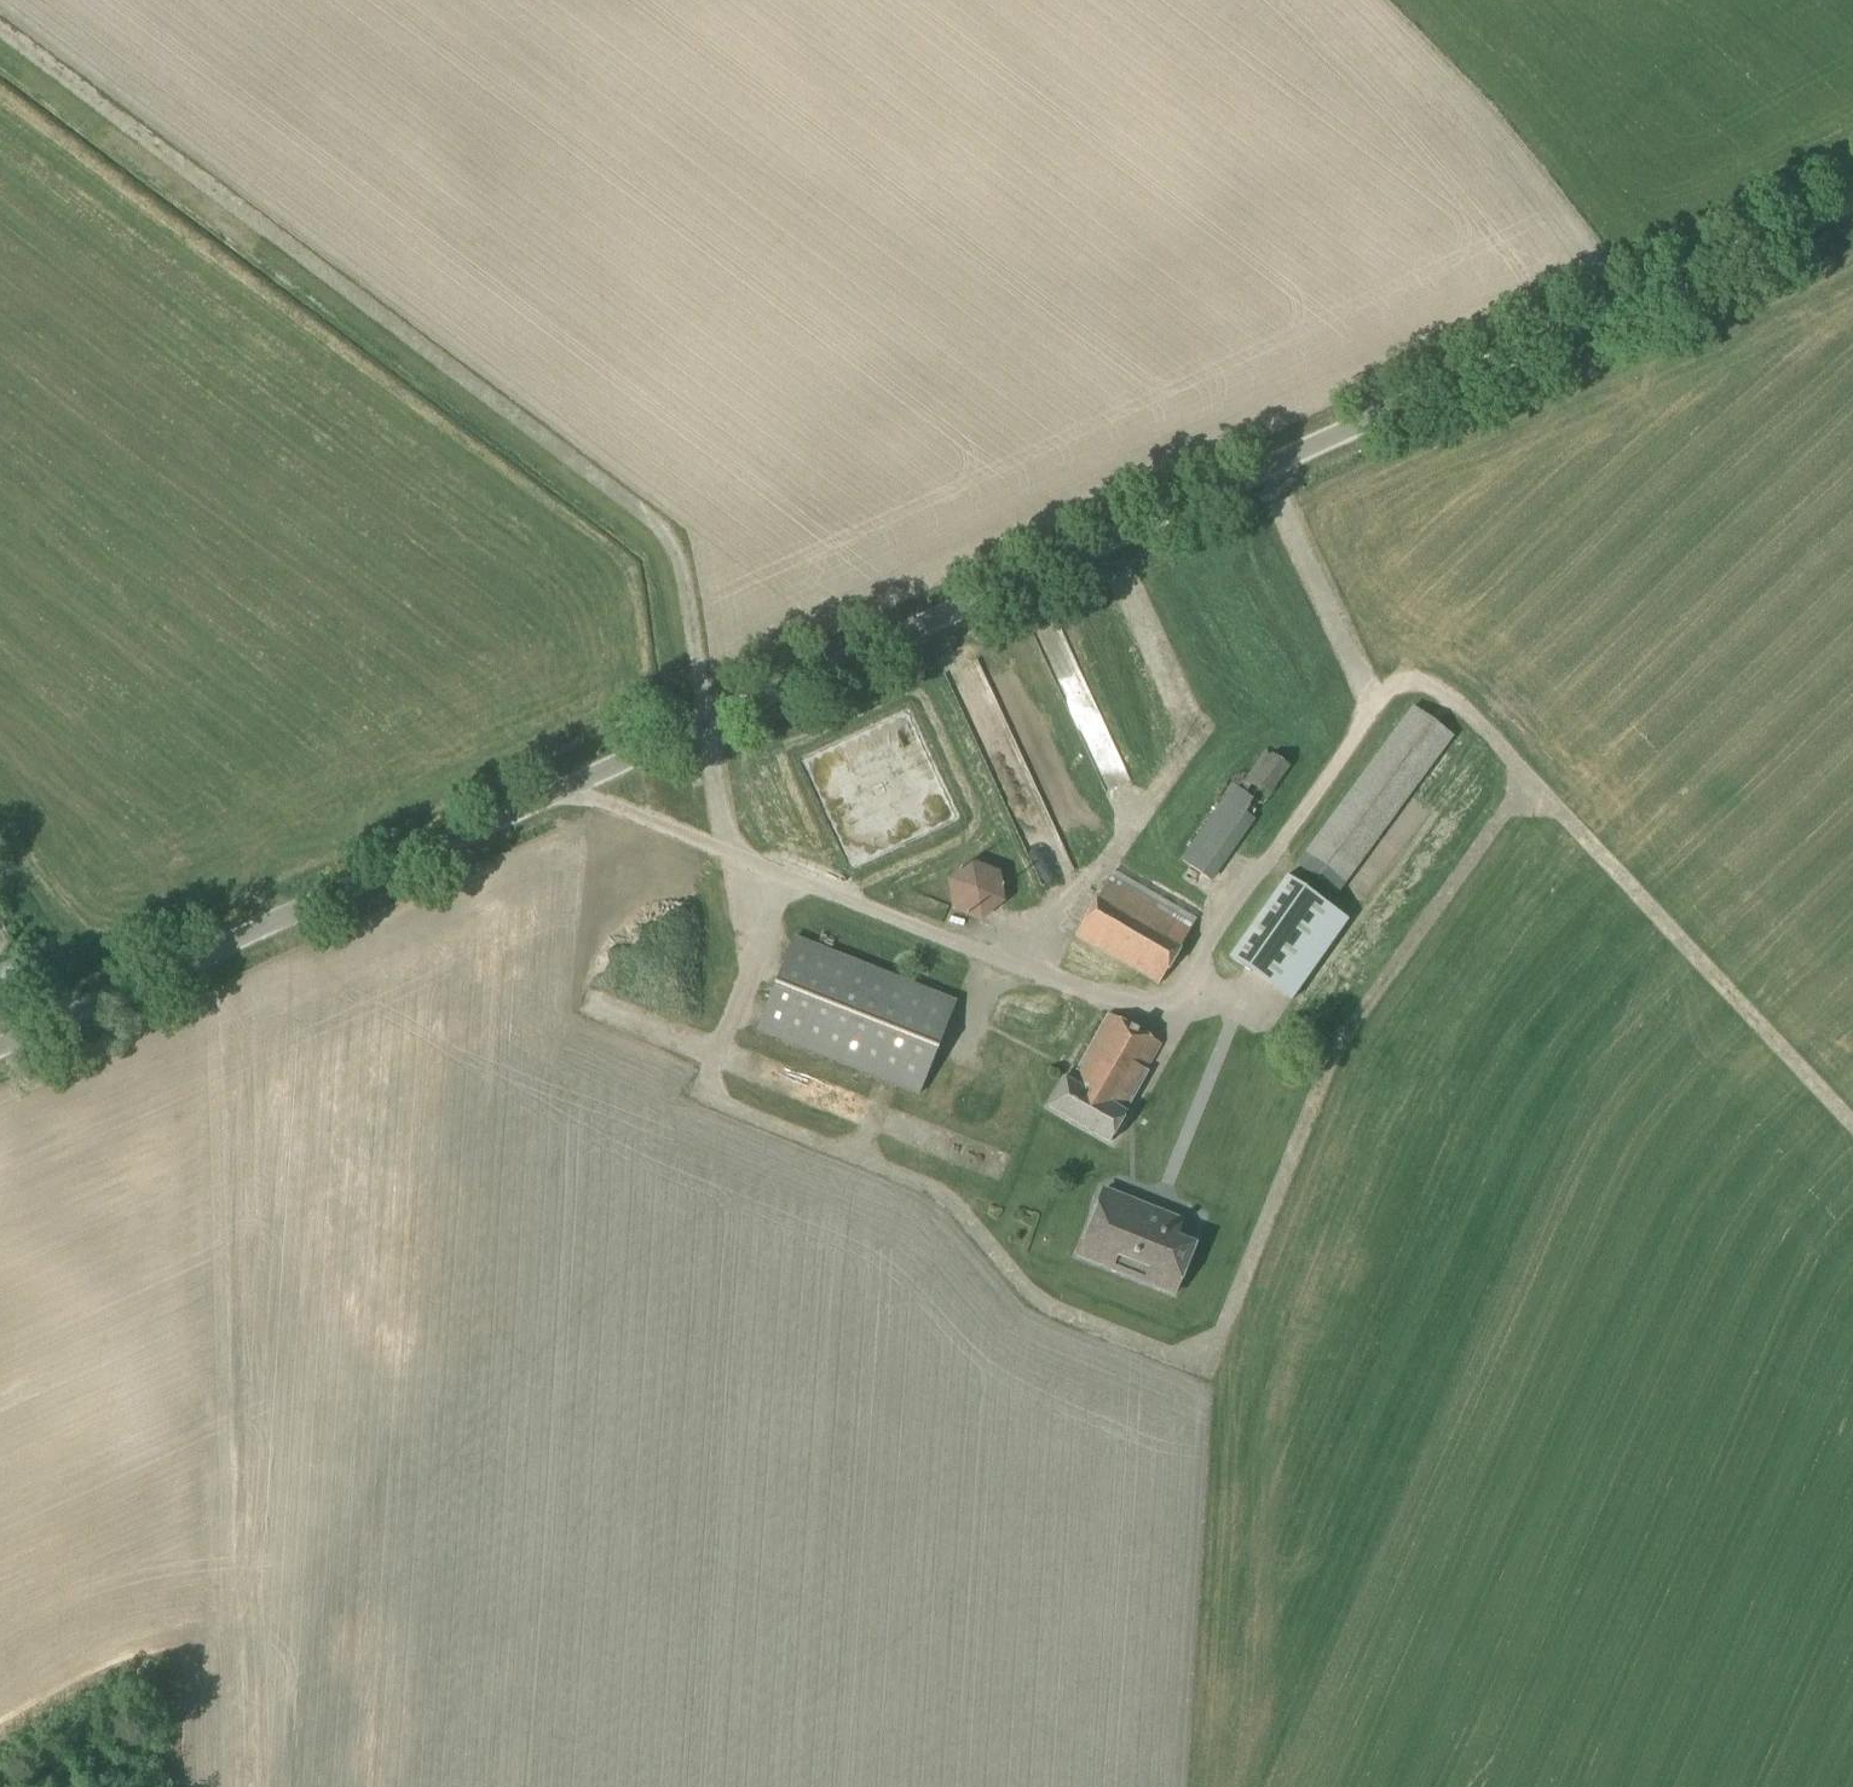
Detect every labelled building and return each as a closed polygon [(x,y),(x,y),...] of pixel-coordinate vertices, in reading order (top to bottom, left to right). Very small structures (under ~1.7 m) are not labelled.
[(1293,866),(1336,895),(1453,736),(1411,706),(1293,866)] [(1181,859),(1213,880),(1255,818),(1245,814),(1254,800),(1264,805),(1290,766),(1266,750),(1239,789),(1236,787),(1231,784),(1220,800),(1222,800),(1181,859)] [(951,910),(981,921),(1005,902),(1001,872),(972,860),(947,880),(951,910)] [(1075,937),(1158,985),(1193,926),(1110,877),(1075,937)] [(1230,957),(1291,1000),(1348,919),(1287,877),(1230,957)] [(16,949),(2,921),(0,922),(0,957),(16,949)] [(757,1031),(918,1095),(955,1001),(795,937),(757,1031)] [(1049,1107),(1110,1143),(1126,1113),(1149,1072),(1145,1070),(1160,1043),(1108,1014),(1074,1074),(1069,1071),(1065,1077),(1049,1107)] [(1092,1261),(1174,1294),(1195,1243),(1176,1236),(1181,1221),(1104,1190),(1085,1237),(1077,1255),(1092,1261)]
